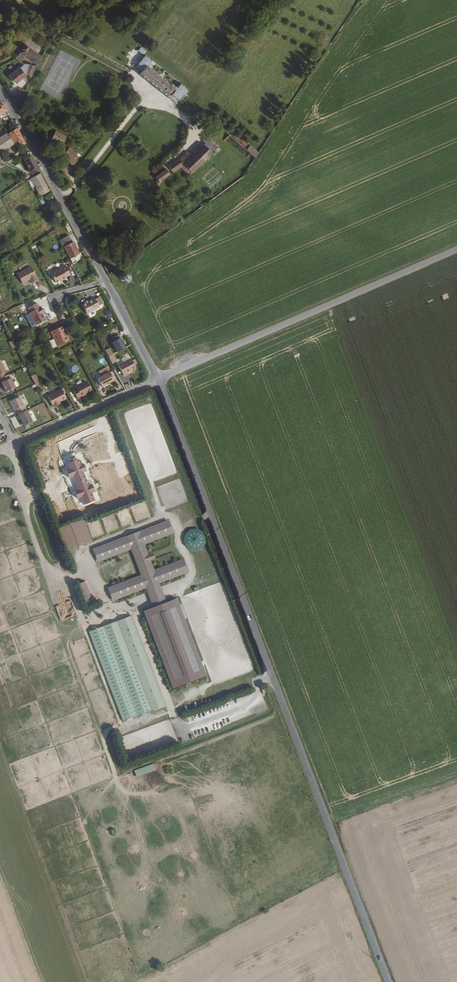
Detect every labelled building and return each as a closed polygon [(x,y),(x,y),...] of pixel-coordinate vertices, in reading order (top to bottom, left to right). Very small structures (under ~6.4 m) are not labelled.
[(44,31),(38,44),(47,47),(51,39),(53,34),(44,31)] [(23,59),(25,57),(37,65),(42,57),(25,45),(16,58),(22,63),(24,60),(23,59)] [(132,63),(138,68),(143,62),(144,63),(148,58),(141,52),(132,63)] [(138,68),(136,71),(140,74),(146,66),(143,62),(138,68)] [(26,73),(28,78),(30,78),(35,66),(30,64),(26,73)] [(169,83),(146,66),(140,74),(170,98),(177,103),(180,99),(183,101),(187,96),(184,93),(187,89),(180,84),(177,88),(170,83),(169,83)] [(20,69),(10,76),(16,83),(24,77),(25,75),(20,69)] [(24,90),(15,95),(19,102),(25,91),(24,90)] [(13,144),(17,142),(20,147),(25,145),(16,128),(8,134),(13,144)] [(66,136),(55,131),(51,139),(61,145),(66,136)] [(6,149),(12,144),(6,135),(5,134),(4,135),(2,136),(1,136),(0,137),(0,140),(6,149)] [(246,150),(229,135),(225,140),(246,158),(250,154),(246,150)] [(202,143),(203,145),(197,150),(191,156),(187,152),(178,159),(180,161),(178,162),(177,160),(168,166),(172,172),(173,173),(180,167),(188,176),(190,174),(218,148),(211,142),(206,138),(202,141),(203,142),(202,143)] [(187,152),(191,156),(197,150),(193,146),(187,152)] [(257,154),(249,147),(246,150),(250,154),(255,158),(257,154)] [(70,162),(69,162),(73,165),(78,159),(75,157),(77,154),(68,148),(63,155),(70,162)] [(16,160),(13,156),(4,161),(9,164),(14,162),(14,161),(16,160)] [(39,170),(32,156),(14,166),(32,175),(39,170)] [(166,169),(155,177),(158,182),(159,182),(170,174),(166,169)] [(49,191),(40,174),(31,178),(40,196),(49,191)] [(39,203),(32,206),(36,212),(42,208),(39,203)] [(68,236),(59,240),(63,248),(64,247),(72,243),(68,236)] [(72,243),(64,247),(73,264),(82,259),(73,242),(72,243)] [(68,264),(53,272),(58,281),(61,279),(64,278),(64,279),(68,277),(68,275),(72,273),(68,264)] [(38,280),(31,267),(17,275),(22,284),(29,280),(31,284),(38,280)] [(119,278),(120,280),(120,281),(121,281),(121,282),(122,282),(123,283),(125,283),(126,283),(127,283),(127,282),(128,282),(129,281),(129,280),(130,279),(130,278),(129,276),(129,275),(128,274),(127,273),(126,273),(124,273),(122,273),(121,274),(120,276),(120,277),(119,278)] [(99,308),(94,298),(82,305),(87,314),(99,308)] [(1,302),(3,310),(16,306),(14,301),(9,303),(8,299),(1,302)] [(36,304),(27,308),(29,313),(28,313),(30,316),(25,319),(30,328),(34,326),(44,322),(41,315),(43,315),(40,308),(38,309),(36,304)] [(64,333),(62,327),(51,332),(54,339),(49,341),(52,348),(69,341),(65,333),(64,333)] [(112,364),(117,361),(110,349),(106,351),(112,364)] [(136,369),(131,360),(119,366),(123,374),(127,373),(127,374),(136,369)] [(114,381),(110,373),(98,379),(102,387),(114,381)] [(9,374),(0,378),(0,380),(1,383),(5,392),(15,388),(9,374)] [(35,374),(31,376),(36,385),(40,383),(35,374)] [(77,389),(73,391),(76,395),(78,399),(82,398),(81,396),(88,393),(92,391),(87,382),(76,388),(77,389)] [(67,399),(62,389),(48,397),(54,408),(61,404),(60,403),(67,399)] [(24,406),(20,397),(10,402),(15,411),(24,406)] [(32,422),(27,410),(19,414),(24,426),(32,422)] [(78,461),(76,457),(70,459),(71,463),(69,463),(72,470),(68,472),(70,479),(73,477),(79,490),(75,492),(78,500),(82,499),(85,507),(97,502),(94,494),(97,493),(93,484),(90,485),(80,460),(78,461)] [(93,542),(84,519),(59,529),(69,552),(93,542)] [(174,533),(169,520),(165,521),(170,535),(174,533)] [(159,583),(184,574),(179,561),(154,570),(144,544),(170,535),(165,521),(96,548),(101,561),(130,550),(140,576),(111,587),(116,600),(145,589),(159,583)] [(185,545),(187,548),(190,550),(193,551),(197,551),(201,550),(204,548),(206,545),(206,541),(206,537),(204,534),(201,531),(198,530),(194,530),(191,530),(188,532),(186,535),(184,538),(184,542),(185,545)] [(101,561),(96,548),(92,549),(97,562),(101,561)] [(179,561),(184,574),(189,572),(183,559),(179,561)] [(94,603),(86,582),(79,584),(88,605),(94,603)] [(148,596),(162,591),(159,583),(145,589),(148,596)] [(116,600),(111,587),(106,588),(111,601),(116,600)] [(152,608),(166,602),(162,591),(148,596),(152,608)] [(205,676),(176,599),(166,602),(152,608),(143,611),(172,689),(205,676)] [(164,705),(129,616),(111,623),(145,713),(164,705)] [(88,632),(122,722),(145,713),(111,623),(88,632)] [(156,769),(154,763),(135,771),(137,777),(156,769)]
